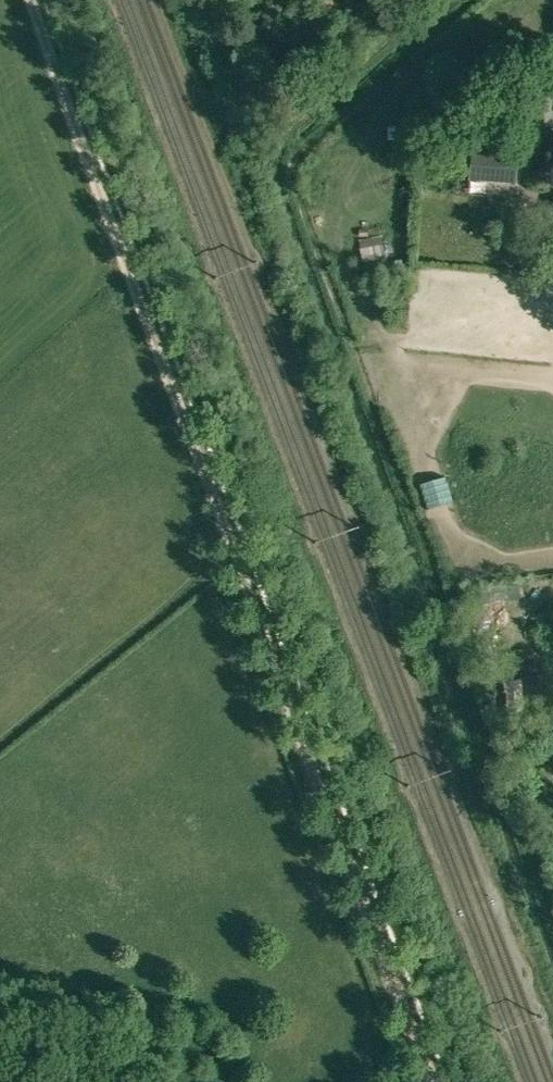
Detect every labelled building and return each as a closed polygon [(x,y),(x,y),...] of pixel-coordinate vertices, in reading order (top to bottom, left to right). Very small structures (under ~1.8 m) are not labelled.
[(552,139),(552,127),(552,94),(522,91),(518,136),(552,139)] [(510,159),(476,162),(478,184),(512,180),(510,159)] [(391,226),(409,227),(410,213),(392,212),(391,226)] [(359,247),(361,262),(385,258),(383,243),(359,247)] [(502,672),(501,664),(499,664),(495,646),(494,647),(491,632),(487,628),(482,605),(481,603),(470,605),(470,606),(476,631),(477,632),(481,649),(482,649),(492,682),(502,680),(500,673),(502,672)] [(521,678),(525,717),(550,714),(545,676),(521,678)] [(529,774),(538,764),(527,754),(518,765),(529,774)]
